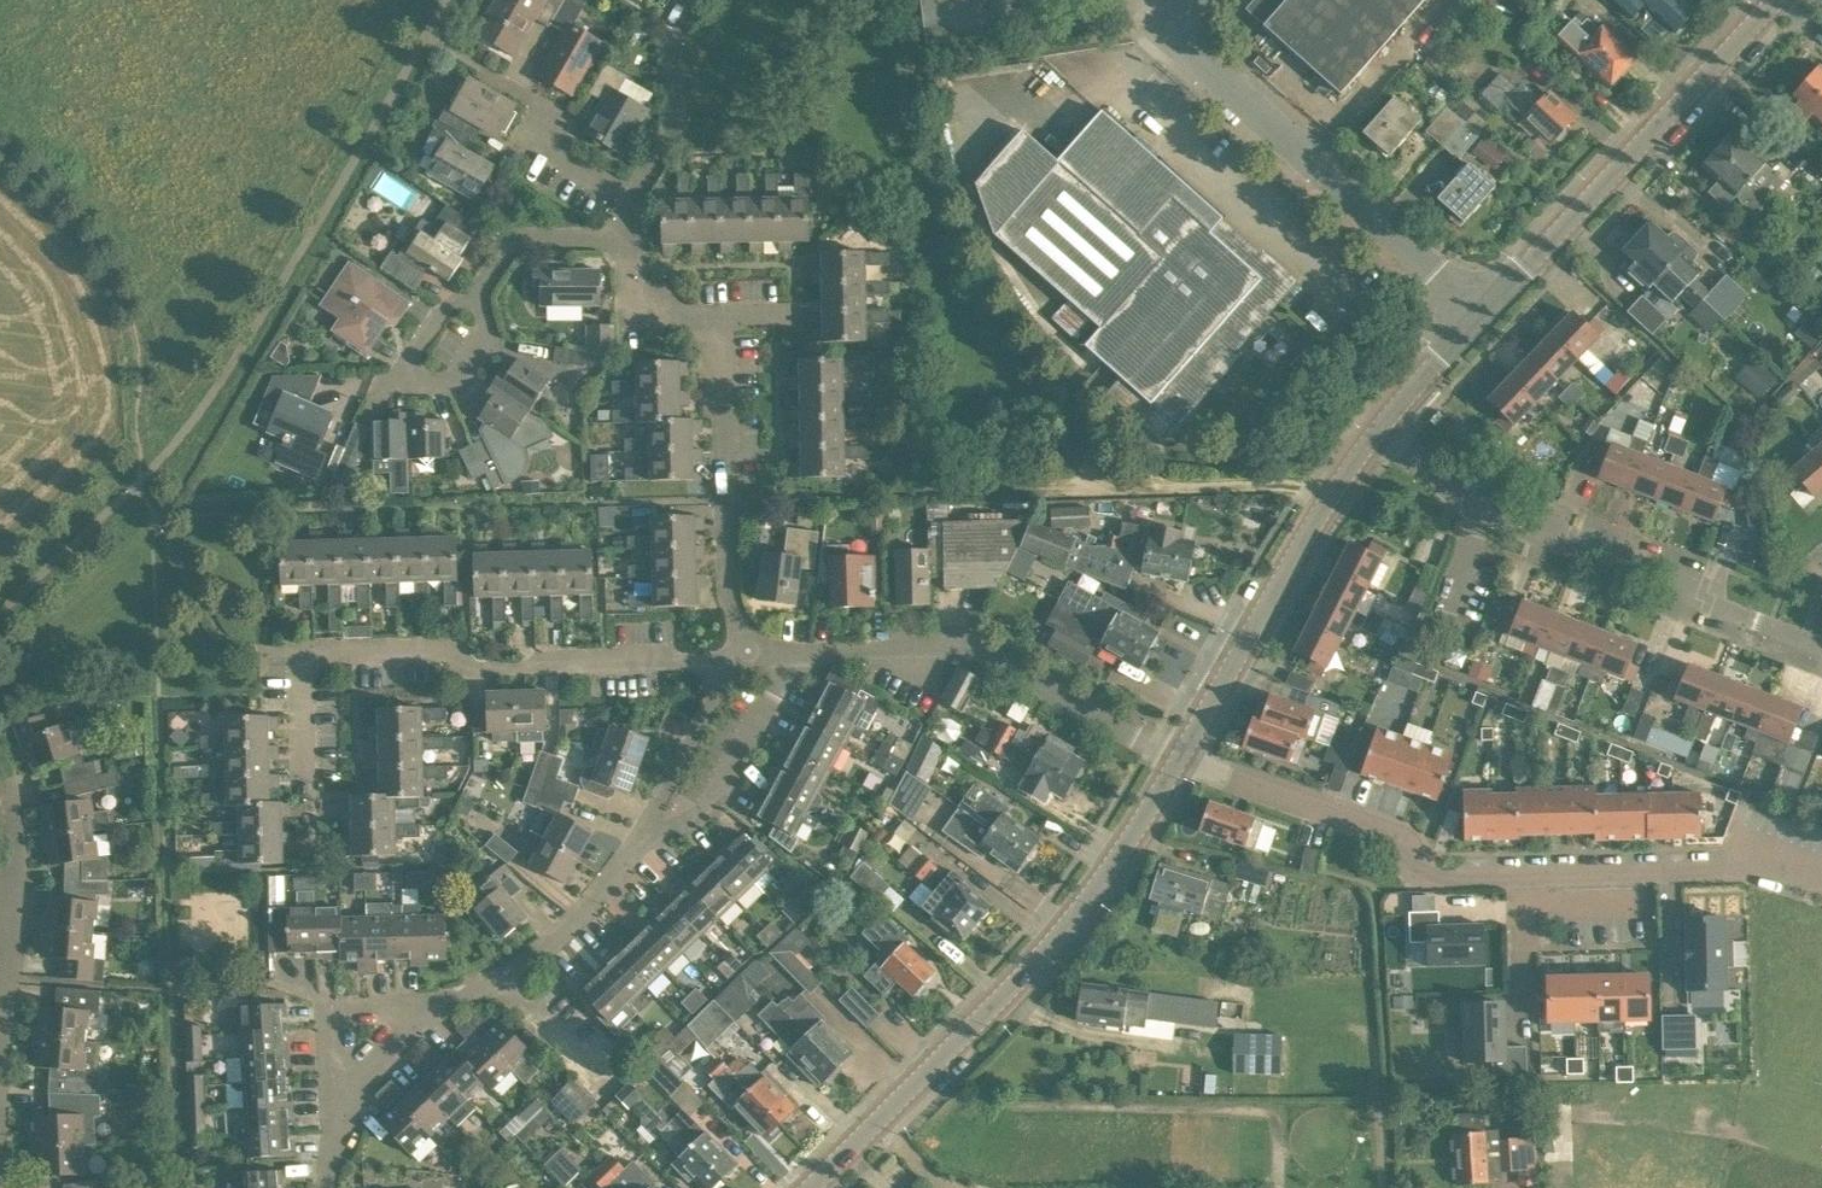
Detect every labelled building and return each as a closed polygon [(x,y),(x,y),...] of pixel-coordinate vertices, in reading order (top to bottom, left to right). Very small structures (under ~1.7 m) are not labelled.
[(564,0),(496,0),(477,34),(514,54),(534,19),(549,27),(550,25),(564,0)] [(601,42),(572,26),(587,0),(564,0),(550,25),(564,32),(538,77),(571,95),(601,42)] [(925,44),(994,36),(992,16),(980,7),(986,0),(920,0),(925,44)] [(1246,9),(1264,25),(1263,26),(1341,94),(1424,0),(1254,0),(1246,9)] [(1548,0),(1544,0),(1526,20),(1521,16),(1514,23),(1518,28),(1518,29),(1532,42),(1547,25),(1557,36),(1556,37),(1609,87),(1612,84),(1614,85),(1622,76),(1621,75),(1624,70),(1612,59),(1611,60),(1571,21),(1560,11),(1548,0)] [(1560,11),(1571,0),(1548,0),(1560,11)] [(1683,0),(1609,0),(1631,21),(1645,5),(1674,32),(1694,10),(1683,0)] [(1475,24),(1462,12),(1452,24),(1461,31),(1463,29),(1468,32),(1475,24)] [(1580,12),(1571,21),(1611,60),(1612,59),(1624,70),(1637,57),(1604,25),(1599,30),(1580,12)] [(589,93),(603,101),(585,133),(622,154),(646,110),(617,93),(627,76),(606,64),(589,93)] [(1805,82),(1821,98),(1821,67),(1820,65),(1805,82)] [(1525,117),(1519,123),(1532,135),(1537,129),(1552,143),(1555,139),(1560,140),(1566,133),(1564,129),(1575,118),(1548,93),(1540,101),(1526,87),(1521,92),(1501,74),(1482,95),(1498,110),(1507,100),(1525,117)] [(447,106),(439,119),(468,136),(475,123),(497,136),(514,106),(470,80),(453,109),(447,106)] [(1805,82),(1790,99),(1796,104),(1789,112),(1803,124),(1810,117),(1821,128),(1821,98),(1805,82)] [(1486,124),(1470,111),(1471,110),(1452,94),(1443,104),(1446,107),(1463,120),(1479,132),(1486,124)] [(1362,132),(1389,156),(1421,120),(1395,97),(1362,132)] [(1441,145),(1463,120),(1446,107),(1425,131),(1441,145)] [(1281,294),(1292,281),(1260,252),(1257,255),(1218,221),(1221,218),(1101,111),(1056,161),(1022,131),(975,184),(993,234),(1100,329),(1084,346),(1120,378),(1106,394),(1159,441),(1237,353),(1231,348),(1280,293),(1281,294)] [(471,137),(468,136),(439,119),(419,154),(433,162),(427,172),(475,199),(493,167),(463,150),(471,137)] [(1479,132),(1463,120),(1441,145),(1458,160),(1480,134),(1479,132)] [(1732,133),(1717,150),(1785,212),(1792,204),(1777,190),(1784,182),(1765,163),(1771,156),(1756,141),(1749,149),(1732,133)] [(1506,154),(1495,146),(1484,160),(1495,168),(1506,154)] [(1785,212),(1717,150),(1702,166),(1718,180),(1708,192),(1725,207),(1735,195),(1756,214),(1763,206),(1778,219),(1772,226),(1790,242),(1803,228),(1785,212)] [(1448,216),(1459,226),(1463,223),(1496,187),(1469,163),(1436,199),(1451,213),(1448,216)] [(766,199),(749,199),(750,243),(749,243),(750,252),(762,252),(762,243),(779,242),(778,199),(778,188),(778,174),(765,174),(766,199)] [(809,242),(808,198),(807,198),(807,174),(794,174),(794,188),(778,188),(778,199),(779,242),(778,251),(791,251),(791,242),(809,242)] [(708,200),(691,200),(692,244),(692,253),(704,253),(704,244),(720,243),(721,243),(720,200),(720,175),(707,175),(708,200)] [(737,200),(720,200),(721,243),(720,243),(721,252),(733,252),(733,243),(749,243),(750,243),(749,199),(749,175),(736,175),(737,200)] [(691,200),(691,176),(678,176),(679,201),(661,201),(662,244),(663,244),(663,253),(675,253),(675,244),(692,244),(691,200)] [(862,204),(848,218),(865,236),(880,222),(862,204)] [(1757,240),(1735,219),(1721,234),(1743,255),(1757,240)] [(425,274),(424,273),(427,268),(448,281),(463,259),(459,257),(471,238),(446,222),(440,231),(423,220),(399,256),(392,252),(381,269),(414,291),(425,274)] [(1650,221),(1635,238),(1703,300),(1721,316),(1724,319),(1747,294),(1726,275),(1710,292),(1695,278),(1702,270),(1693,262),(1696,259),(1697,257),(1697,254),(1697,252),(1696,251),(1677,233),(1676,233),(1671,233),(1669,234),(1667,236),(1650,221)] [(1635,238),(1620,253),(1637,269),(1630,276),(1646,291),(1627,311),(1652,334),(1667,318),(1662,314),(1679,295),(1695,310),(1690,315),(1708,331),(1721,316),(1703,300),(1635,238)] [(812,284),(821,284),(865,283),(865,282),(864,266),(889,265),(889,253),(864,253),(821,253),(821,271),(812,271),(812,284)] [(342,318),(334,330),(366,352),(387,321),(397,319),(405,308),(389,297),(391,293),(349,265),(322,305),(342,318)] [(1765,277),(1753,266),(1746,273),(1759,284),(1765,277)] [(1813,267),(1797,283),(1805,291),(1820,275),(1813,267)] [(540,306),(601,306),(601,270),(533,270),(533,287),(540,287),(540,306)] [(813,313),(822,313),(822,312),(865,312),(865,311),(865,295),(889,294),(889,282),(865,282),(865,283),(821,284),(822,300),(813,300),(813,313)] [(822,312),(822,313),(822,329),(813,329),(813,342),(822,342),(822,343),(866,342),(865,324),(890,323),(890,311),(865,311),(865,312),(822,312)] [(1572,313),(1551,335),(1576,360),(1605,330),(1593,319),(1585,326),(1572,313)] [(1812,323),(1799,337),(1811,347),(1821,335),(1821,333),(1812,323)] [(586,325),(586,353),(587,353),(615,358),(615,325),(586,325)] [(1551,335),(1530,357),(1555,382),(1576,360),(1551,335)] [(1293,364),(1308,378),(1329,354),(1313,340),(1293,364)] [(586,353),(556,347),(553,361),(584,367),(587,353),(586,353)] [(1787,356),(1781,360),(1787,370),(1794,366),(1787,356)] [(1530,357),(1509,379),(1534,403),(1555,382),(1530,357)] [(530,410),(550,380),(518,358),(507,375),(501,370),(492,384),(530,410)] [(790,391),(800,390),(843,389),(842,372),(867,372),(867,360),(842,360),(842,359),(799,360),(799,378),(790,378),(790,391)] [(612,394),(636,394),(636,393),(680,392),(679,376),(688,375),(688,363),(679,363),(679,362),(636,363),(636,381),(612,382),(612,394)] [(1758,369),(1750,362),(1735,378),(1759,400),(1779,379),(1763,363),(1758,369)] [(316,479),(326,455),(315,451),(331,413),(310,405),(323,376),(273,377),(260,409),(275,415),(264,441),(282,448),(276,462),(316,479)] [(1534,403),(1509,379),(1488,400),(1502,414),(1494,421),(1506,433),(1534,403)] [(528,416),(530,410),(492,384),(483,398),(489,402),(478,419),(485,424),(480,432),(484,440),(472,446),(486,474),(494,491),(503,486),(516,480),(520,477),(523,474),(525,470),(527,466),(528,462),(528,457),(527,453),(526,450),(524,446),(549,431),(546,427),(543,423),(540,420),(536,418),(532,417),(528,416)] [(1572,384),(1566,391),(1577,402),(1583,395),(1572,384)] [(1793,384),(1770,404),(1778,414),(1801,393),(1793,384)] [(791,419),(800,419),(843,418),(843,401),(867,401),(867,389),(843,389),(800,390),(800,407),(791,407),(791,419)] [(1577,402),(1566,391),(1559,398),(1570,409),(1577,402)] [(637,423),(649,423),(649,422),(680,421),(680,420),(680,404),(689,404),(689,392),(680,392),(636,393),(636,394),(637,410),(612,411),(612,423),(637,423)] [(610,411),(599,411),(598,421),(610,421),(610,411)] [(408,459),(407,413),(391,413),(391,421),(371,421),(372,460),(390,460),(390,494),(408,494),(407,459),(408,459)] [(424,413),(407,413),(408,459),(444,459),(444,420),(424,420),(424,413)] [(791,448),(800,448),(844,447),(843,430),(868,430),(868,417),(843,418),(800,419),(800,436),(791,436),(791,448)] [(1597,423),(1588,418),(1581,428),(1590,434),(1597,423)] [(1648,438),(1653,425),(1639,419),(1634,432),(1648,438)] [(625,452),(649,451),(692,450),(692,433),(701,433),(701,420),(692,421),(692,420),(680,420),(680,421),(649,422),(649,423),(649,439),(624,439),(625,452)] [(1805,441),(1808,444),(1814,451),(1821,460),(1821,437),(1817,431),(1805,441)] [(1602,441),(1596,457),(1605,460),(1598,478),(1627,489),(1639,455),(1641,456),(1646,442),(1632,436),(1627,451),(1602,441)] [(1664,450),(1673,453),(1678,439),(1669,436),(1664,450)] [(1678,439),(1673,453),(1682,457),(1687,443),(1678,439)] [(473,480),(486,474),(472,446),(460,452),(473,480)] [(800,448),(801,465),(792,465),(792,477),(801,477),(801,478),(844,477),(844,459),(868,459),(868,446),(844,447),(800,448)] [(333,476),(347,482),(359,453),(345,447),(333,476)] [(649,451),(650,468),(625,468),(625,481),(650,480),(650,481),(693,480),(693,462),(702,462),(701,449),(692,450),(649,451)] [(1783,477),(1794,490),(1802,483),(1814,498),(1821,491),(1821,460),(1814,451),(1805,459),(1783,477)] [(590,455),(591,482),(608,482),(608,455),(590,455)] [(1639,455),(1627,489),(1655,499),(1668,466),(1641,456),(1639,455)] [(1696,477),(1683,510),(1711,521),(1718,503),(1728,507),(1734,491),(1741,472),(1717,462),(1705,458),(1698,478),(1696,477)] [(1668,466),(1655,499),(1683,510),(1696,477),(1668,466)] [(524,494),(540,494),(539,482),(524,482),(524,494)] [(1745,503),(1747,529),(1760,528),(1757,501),(1745,503)] [(1054,509),(1055,528),(1089,526),(1088,507),(1054,509)] [(352,516),(352,521),(352,526),(361,526),(361,521),(361,516),(352,516)] [(627,549),(652,549),(652,548),(695,547),(694,531),(703,530),(703,518),(694,518),(694,517),(651,518),(651,536),(627,537),(627,549)] [(1017,548),(1030,522),(1031,520),(926,523),(927,552),(895,553),(896,606),(930,605),(929,571),(943,571),(944,590),(996,589),(1005,572),(1017,548)] [(1093,547),(1030,522),(1017,548),(1082,574),(1093,547)] [(1193,547),(1194,543),(1150,534),(1149,538),(1138,536),(1140,526),(1123,523),(1120,538),(1106,535),(1104,547),(1126,550),(1190,562),(1191,558),(1193,557),(1195,550),(1193,547)] [(758,600),(795,605),(799,569),(813,570),(818,532),(787,528),(783,557),(764,554),(758,600)] [(425,529),(425,538),(426,538),(427,582),(444,581),(444,606),(457,605),(456,581),(457,581),(456,538),(438,538),(438,529),(425,529)] [(396,530),(396,539),(397,539),(398,583),(398,582),(415,582),(415,606),(428,606),(427,582),(426,538),(425,538),(409,539),(409,530),(396,530)] [(338,532),(339,541),(340,584),(357,584),(358,608),(370,608),(369,583),(368,540),(367,540),(351,541),(351,531),(338,532)] [(367,531),(367,540),(368,540),(369,583),(386,583),(387,607),(399,607),(398,582),(398,583),(397,539),(396,539),(380,540),(380,531),(367,531)] [(309,533),(310,542),(311,585),(328,585),(329,609),(341,609),(340,584),(339,541),(322,541),(322,532),(309,533)] [(310,542),(293,542),(293,533),(280,533),(281,543),(280,543),(281,586),(299,585),(300,610),(312,609),(311,585),(310,542)] [(616,550),(627,549),(627,537),(616,537),(616,550)] [(561,544),(561,553),(562,596),(563,596),(579,595),(580,620),(592,619),(592,595),(591,552),(573,552),(573,543),(561,544)] [(1349,544),(1335,571),(1367,587),(1385,551),(1371,543),(1366,552),(1349,544)] [(532,544),(532,553),(533,596),(534,596),(550,596),(551,620),(563,620),(563,596),(562,596),(561,553),(545,553),(544,544),(532,544)] [(533,596),(532,553),(516,554),(515,545),(503,545),(503,554),(505,597),(522,597),(522,626),(529,626),(529,621),(535,621),(534,596),(533,596)] [(505,597),(503,554),(487,555),(487,546),(474,546),(474,555),(473,555),(475,598),(492,598),(493,629),(506,629),(506,622),(505,597)] [(832,583),(833,607),(871,606),(871,583),(874,583),(873,560),(870,560),(870,558),(848,559),(848,546),(821,547),(817,583),(832,583)] [(1191,568),(1189,566),(1190,562),(1126,550),(1104,547),(1102,546),(1093,547),(1082,574),(1124,592),(1133,571),(1186,581),(1187,576),(1190,575),(1191,568)] [(628,578),(652,578),(652,577),(696,576),(695,560),(704,559),(704,547),(695,547),(652,548),(652,549),(652,565),(628,566),(628,578)] [(1005,572),(1022,580),(1034,556),(1017,548),(1005,572)] [(1415,588),(1427,592),(1436,568),(1424,563),(1415,588)] [(1235,575),(1227,570),(1220,582),(1228,587),(1235,575)] [(1335,571),(1321,597),(1353,614),(1367,587),(1335,571)] [(652,577),(652,578),(653,594),(628,595),(629,607),(653,607),(697,606),(696,588),(705,588),(705,575),(696,576),(652,577)] [(1158,633),(1139,622),(1143,614),(1106,594),(1102,601),(1068,583),(1058,601),(1059,601),(1068,606),(1092,620),(1148,650),(1150,647),(1154,647),(1158,640),(1156,637),(1158,633)] [(1321,597),(1308,624),(1340,641),(1353,614),(1321,597)] [(1092,620),(1068,606),(1059,601),(1047,624),(1057,630),(1048,646),(1083,665),(1093,648),(1086,645),(1091,637),(1102,643),(1099,647),(1138,668),(1140,664),(1144,664),(1148,657),(1146,654),(1148,650),(1092,620)] [(1504,633),(1500,645),(1534,658),(1539,647),(1538,646),(1551,613),(1522,602),(1515,620),(1506,617),(1500,632),(1504,633)] [(1370,611),(1366,620),(1379,627),(1384,618),(1370,611)] [(1539,647),(1534,658),(1546,663),(1550,651),(1566,657),(1579,624),(1551,613),(1538,646),(1539,647)] [(1379,627),(1366,620),(1362,628),(1375,635),(1379,627)] [(1340,641),(1308,624),(1294,651),(1311,660),(1306,669),(1321,677),(1340,641)] [(1579,624),(1566,657),(1582,663),(1577,675),(1589,680),(1607,635),(1579,624)] [(369,627),(356,627),(356,638),(370,638),(369,627)] [(1607,635),(1589,680),(1600,684),(1604,672),(1632,682),(1637,667),(1628,664),(1635,646),(1607,635)] [(1438,672),(1398,657),(1394,668),(1423,679),(1433,683),(1438,672)] [(1545,711),(1561,669),(1552,665),(1546,681),(1542,679),(1532,706),(1545,711)] [(872,706),(877,698),(855,686),(858,679),(833,666),(819,693),(823,695),(817,706),(854,726),(863,731),(865,732),(877,709),(872,706)] [(1686,722),(1698,726),(1704,710),(1703,710),(1716,677),(1688,666),(1681,684),(1671,680),(1665,696),(1690,705),(1685,717),(1686,722)] [(939,702),(961,714),(979,679),(957,667),(939,702)] [(1394,668),(1393,667),(1386,686),(1417,698),(1423,679),(1394,668)] [(1569,672),(1561,669),(1545,711),(1554,715),(1564,688),(1563,687),(1569,672)] [(1291,671),(1285,683),(1309,695),(1315,683),(1291,671)] [(1715,715),(1732,721),(1744,688),(1716,677),(1703,710),(1704,710),(1698,726),(1694,737),(1705,741),(1715,715)] [(1622,712),(1634,716),(1643,692),(1631,688),(1622,712)] [(1744,738),(1755,742),(1756,743),(1773,699),(1744,688),(1732,721),(1748,727),(1744,738)] [(546,731),(545,691),(515,692),(516,732),(517,742),(517,743),(541,742),(541,731),(546,731)] [(516,732),(515,692),(486,693),(486,709),(473,709),(474,733),(493,732),(494,743),(517,742),(516,732)] [(1487,696),(1475,692),(1471,703),(1483,708),(1487,696)] [(1252,719),(1251,721),(1307,740),(1315,743),(1325,715),(1335,719),(1340,703),(1313,697),(1308,695),(1307,696),(1304,707),(1274,696),(1269,695),(1266,705),(1260,702),(1254,719),(1252,719)] [(1794,728),(1801,710),(1773,699),(1756,743),(1755,742),(1750,757),(1782,769),(1774,791),(1792,798),(1816,736),(1794,728)] [(1517,708),(1505,703),(1501,715),(1512,719),(1517,708)] [(863,731),(854,726),(817,706),(811,716),(807,714),(801,725),(842,748),(850,734),(859,738),(863,731)] [(369,739),(378,739),(422,738),(421,721),(446,721),(446,708),(421,709),(421,708),(378,709),(378,727),(369,727),(369,739)] [(1528,712),(1517,708),(1512,719),(1524,723),(1528,712)] [(572,710),(560,710),(560,724),(566,724),(572,724),(572,710)] [(1633,738),(1646,743),(1655,719),(1642,714),(1633,738)] [(58,760),(64,783),(97,776),(93,762),(84,764),(81,752),(77,754),(67,725),(47,732),(42,716),(15,726),(22,748),(27,746),(34,768),(58,760)] [(201,748),(225,748),(269,747),(268,730),(277,730),(277,717),(268,717),(225,718),(225,736),(201,736),(201,748)] [(1251,721),(1242,747),(1298,766),(1307,740),(1251,721)] [(1003,722),(995,735),(1073,781),(1075,777),(1078,777),(1082,771),(1081,767),(1083,763),(1070,755),(1073,750),(1032,725),(1026,735),(1016,729),(1015,730),(1003,722)] [(1569,728),(1558,724),(1554,735),(1565,739),(1569,728)] [(830,770),(842,748),(801,725),(795,737),(799,739),(793,750),(830,770)] [(611,726),(601,754),(638,767),(648,739),(611,726)] [(1073,781),(995,735),(994,736),(981,728),(974,741),(1009,761),(1009,762),(1026,772),(1024,775),(1062,798),(1065,794),(1068,794),(1073,787),(1071,784),(1073,781)] [(1377,728),(1361,774),(1386,783),(1402,737),(1377,728)] [(1493,728),(1481,728),(1481,741),(1493,740),(1493,728)] [(1581,732),(1569,728),(1565,739),(1576,743),(1581,732)] [(1720,748),(1729,751),(1735,737),(1726,734),(1720,748)] [(370,768),(379,768),(423,767),(422,750),(447,749),(446,737),(422,738),(378,739),(379,756),(370,756),(370,768)] [(898,737),(893,747),(906,754),(911,744),(898,737)] [(906,771),(926,784),(944,751),(922,737),(906,771)] [(1402,737),(1386,783),(1411,792),(1427,746),(1402,737)] [(956,755),(979,770),(989,755),(966,740),(956,755)] [(1622,748),(1611,744),(1606,755),(1617,759),(1622,748)] [(278,746),(269,747),(225,748),(226,764),(174,766),(174,778),(226,777),(269,776),(269,759),(278,759),(278,746)] [(1427,746),(1411,792),(1436,801),(1452,755),(1427,746)] [(906,754),(893,747),(888,755),(902,763),(906,754)] [(1633,752),(1622,748),(1617,759),(1629,764),(1633,752)] [(540,750),(527,788),(541,794),(554,755),(540,750)] [(830,770),(793,750),(787,761),(783,758),(777,770),(818,792),(830,770)] [(1332,774),(1345,779),(1353,755),(1340,751),(1339,755),(1327,751),(1324,761),(1335,765),(1332,774)] [(638,767),(601,754),(596,768),(592,767),(584,772),(581,781),(584,791),(609,800),(615,797),(617,790),(629,795),(638,767)] [(564,759),(554,755),(541,794),(562,801),(572,804),(579,786),(558,779),(564,759)] [(474,759),(474,772),(488,772),(488,759),(474,759)] [(1696,769),(1710,775),(1714,765),(1699,759),(1696,769)] [(1672,767),(1660,763),(1656,774),(1668,779),(1672,767)] [(371,785),(371,796),(371,797),(419,796),(419,797),(423,797),(423,779),(447,778),(447,766),(423,767),(379,768),(380,785),(371,785)] [(818,793),(818,792),(777,770),(771,781),(775,783),(769,794),(806,814),(807,813),(810,814),(814,813),(818,810),(820,807),(822,803),(821,799),(820,795),(818,793)] [(889,806),(913,821),(933,790),(907,773),(889,806)] [(227,807),(238,806),(238,805),(270,804),(270,788),(279,788),(278,775),(269,776),(226,777),(227,793),(202,794),(202,806),(227,806),(227,807)] [(97,776),(64,783),(67,798),(100,790),(97,776)] [(879,784),(874,794),(888,801),(893,791),(879,784)] [(1594,787),(1568,788),(1569,834),(1594,834),(1594,840),(1595,840),(1594,787)] [(1594,787),(1595,840),(1621,840),(1620,795),(1595,796),(1595,787),(1594,787)] [(541,794),(527,788),(522,801),(558,813),(562,801),(541,794)] [(1542,788),(1516,789),(1517,839),(1518,839),(1518,836),(1543,835),(1542,788)] [(1542,788),(1543,835),(1569,834),(1568,788),(1542,788)] [(1491,795),(1491,839),(1517,839),(1516,789),(1515,789),(1515,794),(1491,795)] [(1740,793),(1729,789),(1724,800),(1736,805),(1740,793)] [(1491,791),(1463,791),(1464,840),(1491,839),(1491,791)] [(967,798),(960,808),(974,818),(974,819),(1027,856),(1039,839),(1005,815),(1009,809),(985,792),(976,805),(967,798)] [(1700,793),(1672,794),(1674,839),(1701,838),(1700,793)] [(821,822),(806,814),(769,794),(763,805),(759,802),(752,814),(776,827),(770,838),(791,855),(800,840),(794,837),(802,823),(816,831),(821,822)] [(888,801),(874,794),(869,802),(884,810),(888,801)] [(1672,794),(1646,795),(1646,839),(1674,839),(1672,794)] [(1646,795),(1620,795),(1621,840),(1646,839),(1646,795)] [(342,814),(343,827),(352,827),(395,826),(395,809),(419,808),(419,797),(419,796),(371,797),(371,796),(351,797),(352,814),(342,814)] [(466,798),(458,811),(468,817),(476,804),(466,798)] [(43,830),(44,836),(93,830),(111,828),(108,811),(91,814),(89,801),(45,807),(48,830),(43,830)] [(1264,822),(1208,802),(1198,831),(1254,850),(1264,822)] [(215,835),(239,834),(282,833),(282,817),(291,816),(291,804),(282,804),(282,803),(270,804),(238,805),(238,806),(239,822),(214,823),(215,835)] [(974,818),(960,808),(943,831),(979,856),(984,849),(1016,871),(1027,856),(974,819),(974,818)] [(531,832),(543,839),(578,858),(592,832),(558,813),(556,816),(543,809),(531,832)] [(396,856),(395,838),(420,837),(420,825),(395,826),(352,827),(352,843),(343,843),(343,856),(353,856),(353,857),(364,856),(364,865),(378,865),(378,856),(396,856)] [(852,827),(847,836),(861,843),(866,833),(852,827)] [(873,839),(878,844),(887,833),(881,829),(873,839)] [(93,830),(44,836),(44,842),(49,842),(52,864),(65,863),(65,881),(108,880),(107,857),(97,859),(93,830)] [(239,834),(239,851),(215,852),(215,864),(240,863),(240,864),(283,863),(283,846),(292,845),(291,833),(282,833),(239,834)] [(495,834),(485,845),(507,864),(517,852),(495,834)] [(730,841),(721,849),(754,883),(762,891),(773,880),(777,884),(791,871),(770,850),(764,856),(743,835),(734,844),(730,841)] [(861,843),(847,836),(843,845),(856,852),(861,843)] [(578,858),(543,839),(529,865),(564,884),(578,858)] [(1318,850),(1306,847),(1300,871),(1312,875),(1318,850)] [(754,883),(721,849),(712,858),(716,862),(707,870),(736,901),(754,883)] [(908,871),(923,883),(935,867),(921,855),(908,871)] [(208,862),(194,863),(194,874),(198,874),(208,873),(208,862)] [(1239,862),(1234,878),(1264,888),(1269,871),(1239,862)] [(850,877),(877,901),(889,886),(862,863),(850,877)] [(1229,886),(1160,865),(1149,899),(1159,902),(1151,930),(1152,930),(1152,928),(1164,932),(1169,932),(1174,930),(1177,926),(1182,909),(1220,921),(1225,903),(1224,902),(1229,886)] [(477,890),(486,901),(476,909),(502,938),(525,918),(509,899),(522,889),(503,867),(477,890)] [(736,901),(707,870),(698,879),(694,875),(685,884),(718,918),(736,901)] [(952,871),(934,892),(974,926),(980,919),(982,919),(988,913),(987,910),(990,907),(961,883),(963,880),(952,871)] [(418,889),(417,872),(406,872),(407,889),(418,889)] [(428,872),(417,872),(418,889),(429,889),(428,872)] [(365,890),(365,873),(354,874),(354,890),(365,890)] [(376,873),(365,873),(365,890),(377,890),(376,873)] [(313,875),(313,891),(324,891),(324,874),(313,875)] [(302,891),(313,891),(313,875),(302,875),(302,891)] [(108,880),(65,881),(64,901),(51,900),(49,922),(44,922),(44,928),(93,932),(97,895),(108,895),(108,880)] [(934,892),(923,883),(910,898),(921,908),(916,914),(928,923),(930,920),(958,944),(961,941),(964,941),(969,935),(969,932),(974,926),(934,892)] [(718,918),(685,884),(676,893),(679,896),(670,905),(700,936),(718,918)] [(195,891),(196,919),(189,919),(190,946),(249,943),(247,889),(195,891)] [(784,911),(798,925),(817,906),(803,892),(784,911)] [(1400,931),(1401,896),(1388,895),(1387,931),(1400,931)] [(1432,912),(1432,898),(1413,898),(1414,912),(1432,912)] [(658,910),(649,919),(682,953),(700,936),(670,905),(662,914),(658,910)] [(392,907),(392,917),(393,960),(419,959),(418,916),(418,906),(392,907)] [(269,953),(315,952),(314,909),(268,910),(269,953)] [(341,951),(340,918),(341,918),(340,909),(314,909),(315,952),(322,952),(322,960),(340,960),(340,951),(341,951)] [(1426,942),(1427,967),(1484,965),(1483,925),(1439,926),(1438,912),(1432,912),(1414,912),(1409,912),(1409,943),(1426,942)] [(864,976),(884,995),(898,980),(913,994),(915,992),(918,993),(924,987),(923,983),(933,973),(902,945),(908,939),(880,913),(861,934),(879,950),(875,955),(880,959),(864,976)] [(445,916),(418,916),(419,959),(446,959),(445,916)] [(393,960),(392,917),(366,918),(367,960),(367,970),(378,970),(377,960),(393,960)] [(367,960),(366,918),(341,918),(340,918),(341,951),(340,951),(340,960),(340,961),(358,961),(358,970),(367,970),(367,960)] [(1687,988),(1687,991),(1726,990),(1726,987),(1725,987),(1725,967),(1732,966),(1732,941),(1724,941),(1724,921),(1724,918),(1685,919),(1685,922),(1686,922),(1687,987),(1687,988)] [(643,931),(634,940),(664,970),(682,953),(649,919),(640,928),(643,931)] [(771,922),(764,929),(774,940),(782,933),(771,922)] [(797,927),(769,953),(790,952),(806,937),(797,927)] [(91,955),(93,932),(44,928),(43,934),(48,934),(46,957),(69,959),(67,979),(101,982),(103,956),(91,955)] [(774,940),(764,929),(756,936),(767,947),(774,940)] [(622,945),(613,954),(646,988),(664,970),(634,940),(625,948),(622,945)] [(790,952),(769,953),(810,994),(821,983),(790,952)] [(732,953),(724,961),(735,972),(742,964),(732,953)] [(607,966),(598,975),(628,1005),(646,988),(613,954),(604,963),(607,966)] [(744,972),(758,987),(770,975),(756,960),(744,972)] [(735,972),(724,961),(717,967),(727,979),(735,972)] [(628,1005),(598,975),(589,983),(586,980),(576,989),(609,1023),(628,1005)] [(1648,976),(1622,977),(1624,1020),(1649,1020),(1648,976)] [(1596,977),(1572,978),(1573,1022),(1597,1021),(1596,977)] [(1622,977),(1596,977),(1597,1021),(1597,1033),(1624,1032),(1624,1020),(1622,977)] [(1572,978),(1547,978),(1548,1022),(1573,1022),(1572,978)] [(735,980),(714,1001),(735,1022),(756,1002),(735,980)] [(1122,1028),(1123,1020),(1144,1023),(1145,1014),(1214,1023),(1217,998),(1149,990),(1148,994),(1127,991),(1082,984),(1077,1022),(1122,1028)] [(98,1013),(100,991),(58,988),(56,1009),(42,1008),(41,1031),(36,1031),(35,1037),(85,1041),(87,1012),(98,1013)] [(696,988),(688,996),(699,1007),(706,999),(696,988)] [(878,1015),(852,989),(841,1000),(867,1027),(878,1015)] [(783,1001),(777,1006),(836,1069),(851,1055),(820,1023),(824,1020),(800,995),(788,1006),(783,1001)] [(699,1007),(688,996),(681,1002),(692,1014),(699,1007)] [(714,1001),(686,1027),(707,1049),(735,1022),(714,1001)] [(836,1069),(777,1006),(773,1003),(762,1013),(771,1024),(794,1047),(786,1055),(818,1086),(836,1069)] [(238,1007),(239,1033),(282,1030),(281,1018),(286,1017),(285,1004),(238,1007)] [(1503,1004),(1464,1005),(1465,1063),(1492,1062),(1492,1076),(1526,1076),(1525,1047),(1504,1047),(1503,1004)] [(471,1013),(463,1021),(474,1033),(483,1025),(471,1013)] [(1661,1015),(1662,1049),(1696,1048),(1695,1015),(1661,1015)] [(474,1033),(463,1021),(455,1028),(466,1039),(467,1040),(474,1033)] [(517,1038),(500,1021),(490,1032),(483,1025),(474,1033),(511,1071),(512,1070),(525,1083),(539,1070),(525,1057),(540,1042),(527,1029),(517,1038)] [(185,1026),(186,1036),(201,1035),(200,1025),(185,1026)] [(664,1026),(656,1034),(667,1045),(675,1038),(664,1026)] [(282,1030),(239,1033),(241,1057),(288,1054),(288,1042),(283,1042),(282,1030)] [(511,1071),(474,1033),(467,1040),(466,1039),(455,1049),(456,1050),(456,1051),(462,1058),(485,1082),(492,1089),(511,1071)] [(667,1045),(656,1034),(649,1041),(660,1052),(667,1045)] [(202,1061),(201,1035),(186,1036),(187,1061),(202,1061)] [(1232,1074),(1281,1075),(1281,1040),(1283,1040),(1283,1038),(1281,1038),(1281,1036),(1233,1036),(1232,1074)] [(93,1077),(96,1042),(85,1041),(35,1037),(35,1043),(40,1043),(38,1066),(51,1067),(50,1093),(59,1093),(93,1094),(93,1077)] [(428,1044),(420,1052),(431,1064),(439,1056),(428,1044)] [(660,1052),(656,1056),(680,1080),(681,1081),(692,1069),(680,1056),(668,1045),(667,1045),(660,1052)] [(456,1051),(437,1069),(467,1100),(485,1082),(462,1058),(456,1051)] [(431,1064),(420,1052),(412,1059),(424,1071),(431,1064)] [(241,1057),(243,1083),(285,1080),(284,1068),(289,1067),(288,1054),(241,1057)] [(644,1068),(671,1095),(683,1083),(681,1081),(680,1080),(656,1056),(644,1068)] [(787,1093),(764,1070),(760,1074),(749,1063),(746,1066),(737,1058),(726,1069),(731,1074),(779,1123),(782,1121),(785,1122),(791,1116),(790,1113),(794,1109),(783,1097),(787,1093)] [(779,1123),(731,1074),(726,1069),(717,1059),(705,1070),(715,1079),(708,1086),(731,1110),(735,1106),(765,1137),(768,1134),(771,1135),(777,1129),(776,1126),(779,1123)] [(1575,1074),(1574,1059),(1566,1059),(1566,1074),(1575,1074)] [(1583,1074),(1583,1059),(1574,1059),(1575,1074),(1583,1074)] [(1624,1083),(1624,1067),(1616,1067),(1616,1083),(1624,1083)] [(1633,1083),(1633,1067),(1624,1067),(1624,1083),(1633,1083)] [(467,1100),(437,1069),(418,1087),(448,1118),(457,1127),(475,1108),(467,1100)] [(187,1076),(188,1086),(203,1086),(202,1075),(187,1076)] [(391,1079),(382,1087),(394,1100),(403,1091),(391,1079)] [(243,1093),(244,1108),(292,1105),(291,1092),(286,1092),(285,1080),(243,1083),(232,1083),(232,1089),(241,1093),(243,1093)] [(551,1102),(574,1125),(596,1104),(574,1081),(551,1102)] [(668,1123),(630,1083),(616,1097),(629,1110),(634,1105),(644,1116),(642,1118),(642,1127),(656,1140),(660,1136),(666,1143),(679,1158),(672,1165),(687,1182),(693,1178),(702,1187),(712,1187),(722,1178),(668,1123)] [(204,1111),(203,1086),(188,1086),(188,1101),(189,1111),(204,1111)] [(394,1100),(382,1087),(375,1095),(387,1107),(394,1100)] [(418,1087),(399,1105),(429,1136),(448,1118),(418,1087)] [(529,1122),(531,1120),(548,1104),(537,1092),(518,1111),(529,1122)] [(93,1095),(59,1094),(58,1108),(92,1109),(93,1095)] [(1412,1102),(1410,1128),(1423,1128),(1424,1103),(1412,1102)] [(236,1127),(236,1133),(288,1130),(288,1118),(292,1117),(292,1105),(244,1108),(245,1123),(242,1123),(236,1127)] [(429,1136),(399,1105),(380,1124),(410,1155),(429,1136)] [(683,1109),(668,1123),(722,1178),(725,1176),(728,1177),(734,1171),(733,1168),(736,1164),(706,1132),(683,1109)] [(205,1136),(204,1111),(189,1111),(190,1136),(205,1136)] [(1458,1134),(1453,1135),(1456,1185),(1489,1183),(1486,1132),(1485,1112),(1457,1113),(1458,1134)] [(33,1147),(82,1145),(96,1144),(95,1115),(81,1116),(36,1118),(37,1141),(33,1141),(33,1147)] [(524,1142),(539,1128),(531,1120),(529,1122),(516,1134),(524,1142)] [(515,1136),(506,1127),(499,1133),(508,1142),(515,1136)] [(288,1130),(236,1133),(236,1139),(242,1143),(247,1143),(248,1159),(295,1155),(294,1142),(289,1142),(288,1130)] [(1518,1141),(1498,1142),(1499,1172),(1527,1170),(1528,1187),(1541,1187),(1540,1169),(1531,1170),(1530,1157),(1532,1157),(1531,1135),(1518,1135),(1518,1141)] [(205,1136),(190,1136),(190,1147),(205,1146),(205,1136)] [(82,1145),(33,1147),(33,1153),(38,1153),(39,1176),(84,1173),(82,1145)] [(544,1165),(564,1186),(581,1169),(561,1149),(544,1165)] [(603,1164),(616,1178),(615,1180),(623,1187),(652,1187),(655,1185),(633,1162),(624,1169),(612,1156),(603,1164)] [(603,1164),(590,1176),(601,1187),(623,1187),(615,1180),(616,1178),(603,1164)] [(234,1174),(235,1187),(278,1187),(277,1185),(282,1184),(281,1171),(234,1174)] [(64,1187),(98,1187),(96,1179),(63,1185),(64,1187)]
